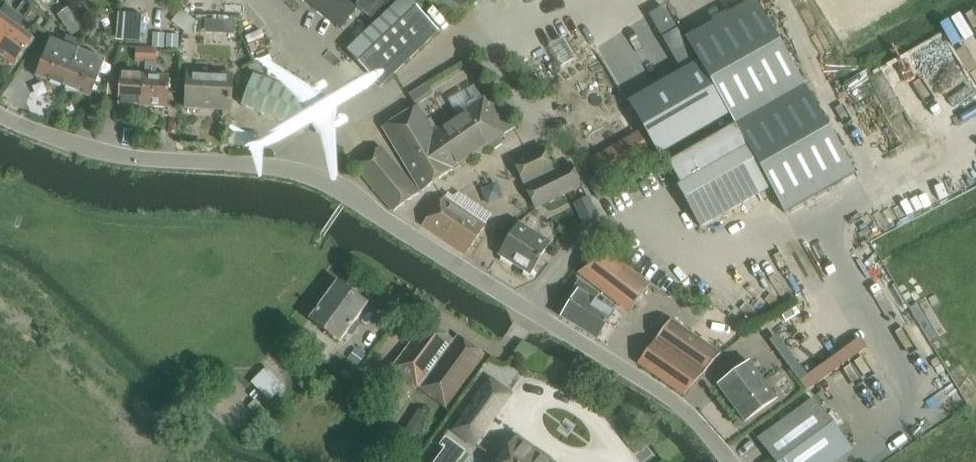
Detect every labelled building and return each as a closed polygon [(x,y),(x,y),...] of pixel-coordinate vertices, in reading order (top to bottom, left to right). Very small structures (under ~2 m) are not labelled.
[(402,0),(311,0),(309,3),(341,29),(358,8),(377,24),(402,0)] [(377,24),(347,53),(380,88),(439,32),(408,0),(402,0),(377,24)] [(456,21),(473,0),(434,0),(432,2),(456,21)] [(734,126),(804,87),(755,0),(686,40),(734,126)] [(74,5),(58,16),(72,36),(88,25),(74,5)] [(24,20),(7,8),(0,17),(0,52),(24,20)] [(182,12),(173,24),(185,33),(194,21),(182,12)] [(119,14),(117,41),(141,43),(144,17),(119,14)] [(0,52),(0,56),(16,67),(34,41),(22,32),(28,24),(24,20),(0,52)] [(608,120),(581,138),(602,172),(696,112),(645,33),(617,52),(611,43),(596,53),(601,62),(580,76),(608,120)] [(154,34),(153,48),(165,49),(166,35),(154,34)] [(168,35),(167,50),(178,50),(179,36),(168,35)] [(37,77),(64,88),(77,55),(63,50),(65,46),(52,40),(37,77)] [(135,62),(146,63),(147,48),(135,48),(135,62)] [(147,48),(146,63),(145,77),(143,107),(168,109),(170,78),(157,77),(158,49),(147,48)] [(77,55),(64,88),(92,99),(106,62),(79,51),(77,55)] [(187,110),(204,111),(204,109),(230,110),(232,75),(189,73),(187,110)] [(119,106),(143,107),(145,77),(120,75),(120,78),(111,78),(109,86),(108,96),(119,96),(119,106)] [(242,107),(306,131),(320,102),(254,76),(242,107)] [(498,100),(487,107),(474,87),(448,101),(454,111),(449,114),(453,120),(437,130),(435,126),(443,121),(445,113),(428,85),(409,98),(415,108),(383,128),(422,192),(490,146),(495,150),(502,145),(501,139),(516,129),(498,100)] [(804,87),(734,126),(740,136),(670,175),(700,228),(770,189),(784,214),(854,175),(804,87)] [(356,168),(393,212),(420,194),(381,147),(356,168)] [(513,161),(536,210),(582,187),(571,164),(553,172),(542,148),(513,161)] [(589,183),(599,201),(609,196),(598,177),(589,183)] [(578,202),(587,224),(601,219),(592,196),(578,202)] [(423,226),(466,255),(485,226),(445,198),(423,226)] [(498,256),(531,276),(551,244),(518,224),(498,256)] [(579,274),(629,312),(649,286),(612,257),(579,274)] [(330,339),(339,345),(369,303),(336,281),(307,322),(318,330),(330,339)] [(562,318),(596,340),(617,307),(605,300),(602,305),(596,301),(600,294),(579,281),(572,292),(577,295),(562,318)] [(664,382),(684,396),(720,355),(671,320),(638,364),(639,365),(664,382)] [(418,389),(445,409),(484,356),(456,336),(453,341),(448,337),(445,333),(443,333),(428,321),(391,369),(418,389)] [(860,337),(803,382),(810,391),(867,346),(860,337)] [(718,387),(744,423),(776,399),(750,364),(718,387)] [(265,372),(253,383),(271,402),(283,390),(265,372)] [(505,392),(486,378),(450,427),(469,441),(505,392)] [(851,451),(813,400),(758,440),(774,461),(836,461),(851,451)] [(416,437),(429,417),(420,412),(408,431),(416,437)] [(512,434),(491,461),(550,461),(512,434)]
